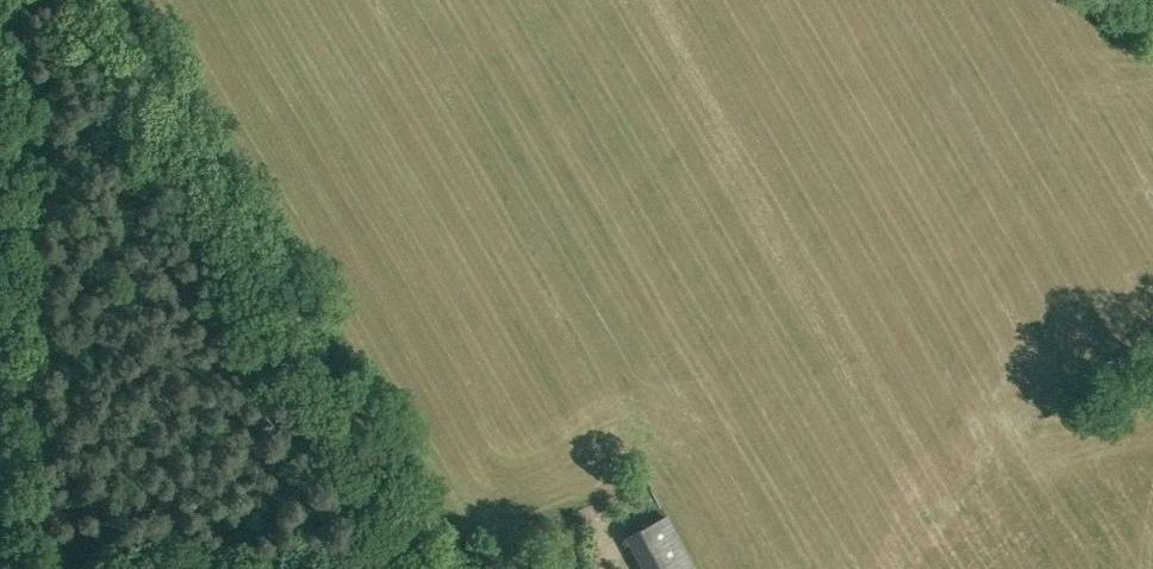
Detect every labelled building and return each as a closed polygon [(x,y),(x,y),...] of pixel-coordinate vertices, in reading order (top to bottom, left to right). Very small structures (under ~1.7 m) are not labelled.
[(629,536),(647,568),(695,568),(667,516),(629,536)]
